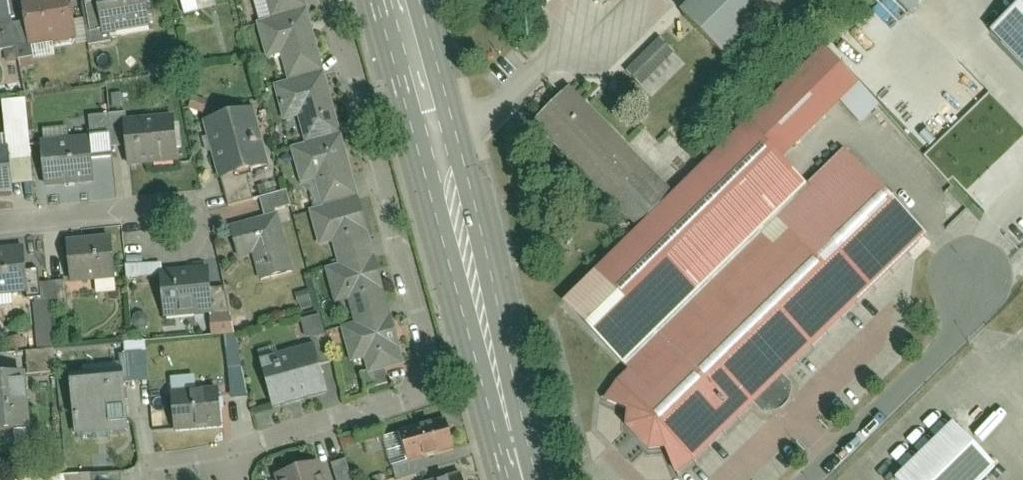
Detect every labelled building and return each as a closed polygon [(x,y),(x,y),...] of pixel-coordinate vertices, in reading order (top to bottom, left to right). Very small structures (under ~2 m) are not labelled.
[(28,47),(77,40),(71,0),(21,0),(28,47)] [(146,0),(97,0),(102,34),(150,28),(146,0)] [(272,17),(257,21),(267,59),(282,55),(290,82),(275,86),(284,119),(299,115),(307,145),(292,149),(302,186),(317,182),(324,208),(311,211),(320,245),(335,241),(341,263),(328,267),(337,303),(349,299),(356,323),(343,326),(352,362),(365,359),(369,373),(404,363),(305,0),(268,0),(272,17)] [(685,14),(723,52),(770,5),(765,0),(699,0),(685,14)] [(910,14),(925,0),(897,0),(910,14)] [(991,33),(1022,66),(1022,2),(991,33)] [(91,23),(100,21),(97,4),(88,6),(91,23)] [(660,39),(627,71),(651,95),(684,63),(660,39)] [(634,234),(563,303),(625,365),(808,187),(784,163),(861,88),(825,51),(672,200),(569,94),(532,130),(634,234)] [(246,109),(204,121),(222,182),(264,170),(246,109)] [(178,163),(174,115),(121,120),(126,168),(178,163)] [(88,137),(39,143),(45,189),(94,183),(88,137)] [(0,152),(0,195),(13,194),(8,151),(0,152)] [(625,365),(597,392),(681,478),(929,237),(845,151),(808,187),(625,365)] [(280,211),(229,227),(239,260),(254,255),(264,286),(299,275),(280,211)] [(114,280),(111,239),(67,243),(71,284),(114,280)] [(26,253),(0,255),(0,295),(29,293),(26,253)] [(208,270),(162,274),(165,318),(212,314),(208,270)] [(66,308),(64,282),(41,283),(42,300),(34,300),(37,348),(54,347),(52,308),(66,308)] [(210,315),(213,336),(234,334),(232,313),(210,315)] [(322,316),(303,319),(306,339),(325,336),(322,316)] [(260,359),(273,409),(326,395),(313,345),(260,359)] [(27,351),(29,375),(56,373),(55,349),(27,351)] [(247,396),(245,368),(232,369),(234,397),(247,396)] [(28,432),(22,375),(0,377),(0,434),(28,432)] [(123,376),(71,381),(77,437),(129,431),(123,376)] [(225,428),(223,393),(173,396),(175,431),(225,428)] [(454,449),(446,421),(403,432),(410,461),(454,449)] [(932,422),(894,458),(900,465),(938,428),(932,422)] [(899,478),(901,479),(983,479),(994,469),(951,426),(899,478)] [(334,463),(337,479),(353,479),(349,460),(334,463)] [(276,478),(276,479),(320,479),(314,465),(276,478)]
